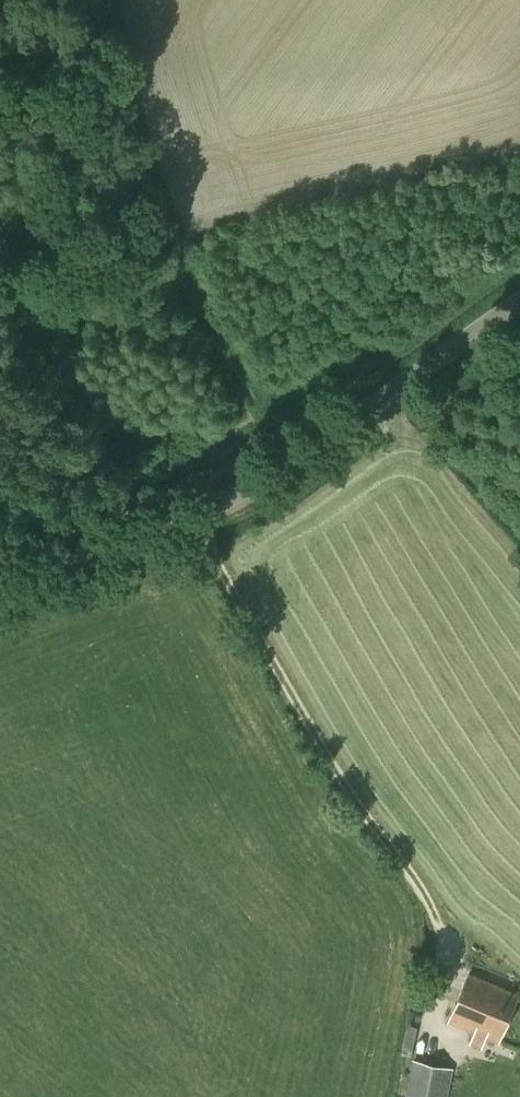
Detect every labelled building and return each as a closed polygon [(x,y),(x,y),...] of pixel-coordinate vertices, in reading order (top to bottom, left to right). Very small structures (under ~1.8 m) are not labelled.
[(469,973),(450,1019),(499,1040),(519,994),(469,973)] [(453,1068),(412,1059),(404,1096),(447,1096),(453,1068)]
